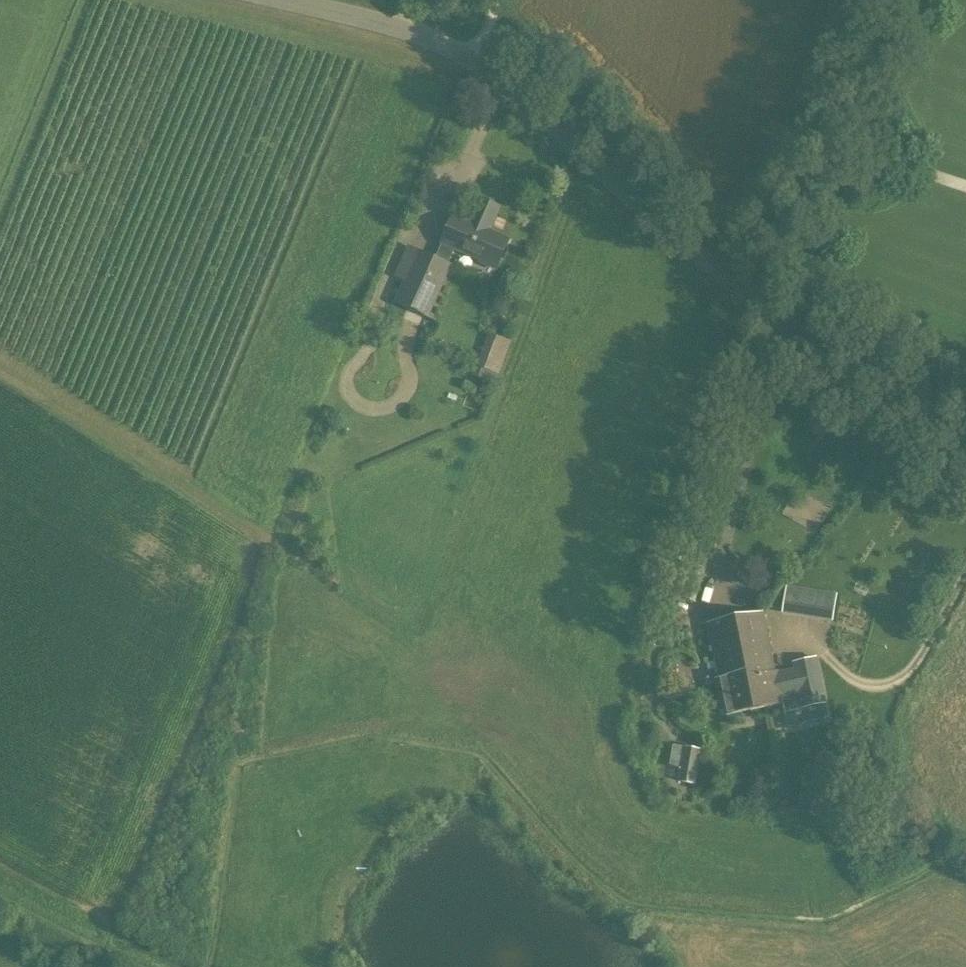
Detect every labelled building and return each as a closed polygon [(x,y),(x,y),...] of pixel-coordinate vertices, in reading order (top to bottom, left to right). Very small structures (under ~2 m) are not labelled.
[(472,226),(469,224),(470,221),(453,213),(439,244),(441,245),(454,250),(457,252),(458,249),(499,267),(509,243),(490,234),(501,210),(482,202),(472,226)] [(448,264),(454,250),(441,245),(435,258),(448,264)] [(428,317),(450,264),(448,264),(435,258),(418,250),(395,302),(428,317)] [(497,382),(513,340),(489,332),(474,374),(497,382)] [(837,594),(786,586),(782,613),(833,622),(837,594)] [(785,713),(824,705),(815,659),(794,664),(795,671),(778,675),(777,672),(775,673),(763,614),(750,617),(762,679),(759,679),(765,708),(783,705),(785,713)] [(762,679),(750,617),(708,625),(718,679),(716,680),(724,717),(765,708),(759,679),(762,679)] [(695,786),(702,751),(685,748),(674,746),(670,767),(680,769),(678,782),(695,786)]
